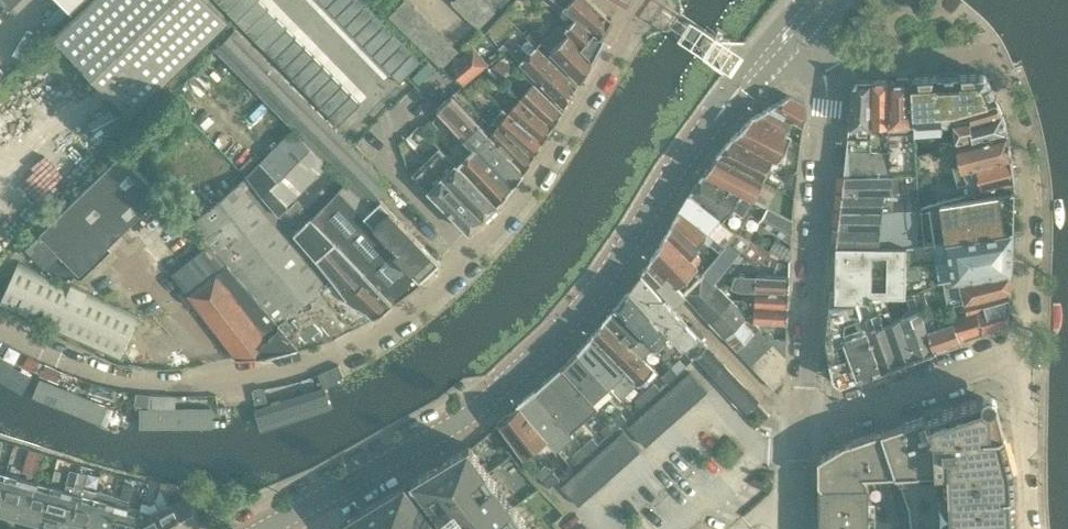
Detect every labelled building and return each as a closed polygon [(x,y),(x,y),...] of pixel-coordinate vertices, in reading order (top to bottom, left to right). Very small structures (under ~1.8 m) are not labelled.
[(210,0),(91,0),(55,35),(133,113),(229,19),(210,0)] [(72,11),(84,0),(61,0),(72,11)] [(219,2),(228,12),(240,0),(221,0),(219,2)] [(228,12),(237,21),(259,0),(240,0),(228,12)] [(237,21),(246,31),(268,9),(259,0),(237,21)] [(326,8),(335,17),(353,0),(334,0),(326,8)] [(335,17),(344,27),(366,5),(361,0),(353,0),(335,17)] [(389,17),(398,26),(415,8),(406,0),(389,17)] [(453,4),(461,12),(473,0),(456,0),(453,4)] [(461,12),(470,21),(487,4),(483,0),(473,0),(461,12)] [(493,10),(499,5),(494,0),(483,0),(493,10)] [(578,17),(602,37),(611,19),(592,0),(556,0),(578,17)] [(487,4),(470,21),(479,29),(496,13),(493,10),(487,4)] [(366,5),(344,27),(354,36),(376,15),(366,5)] [(398,26),(407,35),(424,17),(415,8),(398,26)] [(268,9),(246,31),(255,40),(277,19),(268,9)] [(376,15),(354,36),(363,46),(385,24),(376,15)] [(407,35),(416,43),(433,26),(424,17),(407,35)] [(578,17),(567,29),(594,59),(604,39),(602,37),(578,17)] [(277,19),(255,40),(265,50),(287,28),(277,19)] [(594,59),(567,29),(566,29),(561,23),(541,42),(581,82),(594,59)] [(385,24),(363,46),(372,55),(394,34),(385,24)] [(416,43),(425,52),(442,34),(433,26),(416,43)] [(287,28),(265,50),(274,59),(296,38),(287,28)] [(394,34),(372,55),(381,65),(403,43),(394,34)] [(425,52),(434,60),(451,43),(442,34),(425,52)] [(520,63),(566,108),(578,87),(537,46),(534,49),(521,36),(507,50),(520,63)] [(296,38),(274,59),(283,69),(305,47),(296,38)] [(403,43),(381,65),(391,74),(413,53),(403,43)] [(451,43),(434,60),(442,68),(459,51),(451,43)] [(305,47),(283,69),(292,78),(314,57),(305,47)] [(451,67),(465,84),(489,64),(475,47),(451,67)] [(413,53),(391,74),(400,84),(422,62),(413,53)] [(314,57),(292,78),(302,87),(324,66),(314,57)] [(324,66),(302,87),(311,97),(333,75),(324,66)] [(914,131),(914,133),(943,132),(943,110),(954,110),(969,105),(969,106),(982,102),(996,99),(985,74),(959,75),(959,74),(939,75),(910,77),(914,131)] [(333,75),(311,97),(320,106),(342,85),(333,75)] [(889,78),(889,132),(914,131),(910,77),(889,78)] [(848,137),(844,174),(888,174),(889,132),(889,78),(871,79),(868,138),(856,137),(848,137)] [(848,137),(856,137),(868,138),(871,79),(857,80),(853,84),(849,126),(848,137)] [(533,83),(520,98),(553,128),(563,113),(533,83)] [(342,85),(320,106),(329,116),(351,94),(342,85)] [(351,94),(329,116),(338,125),(360,104),(351,94)] [(437,108),(459,131),(475,148),(512,187),(524,171),(485,130),(451,94),(437,108)] [(788,96),(769,107),(793,120),(792,121),(804,127),(806,107),(788,96)] [(520,98),(508,113),(543,142),(553,128),(520,98)] [(969,106),(970,115),(971,120),(1001,112),(996,99),(982,102),(969,106)] [(769,107),(751,118),(784,135),(785,134),(792,121),(793,120),(769,107)] [(503,109),(495,119),(534,157),(543,142),(508,113),(503,109)] [(956,140),(971,136),(972,140),(1007,132),(1001,112),(971,120),(970,115),(953,118),(956,140)] [(751,118),(731,138),(773,160),(777,163),(791,138),(785,134),(784,135),(751,118)] [(495,119),(485,130),(524,171),(534,157),(495,119)] [(914,131),(889,132),(888,174),(916,173),(914,133),(914,131)] [(958,184),(970,180),(967,167),(982,163),(1010,156),(1007,132),(972,140),(957,143),(962,163),(953,165),(958,184)] [(731,138),(715,157),(762,181),(773,160),(731,138)] [(458,165),(448,154),(447,155),(440,147),(413,174),(470,232),(497,204),(458,165)] [(475,148),(458,165),(497,204),(512,187),(475,148)] [(122,153),(26,246),(53,274),(70,281),(161,193),(122,153)] [(970,180),(974,192),(1015,182),(1010,156),(982,163),(967,167),(970,180)] [(715,157),(703,173),(752,199),(753,199),(762,181),(715,157)] [(737,232),(749,238),(753,232),(746,227),(745,229),(742,226),(750,213),(759,218),(758,221),(790,241),(791,241),(792,220),(767,207),(753,199),(752,199),(703,173),(689,194),(722,219),(722,220),(737,232)] [(840,209),(837,245),(880,246),(881,227),(882,210),(920,210),(920,207),(920,202),(918,202),(916,173),(888,174),(844,174),(840,209)] [(1014,229),(1015,182),(974,192),(939,202),(945,241),(1014,229)] [(770,252),(769,251),(749,238),(737,232),(722,220),(722,219),(689,194),(680,209),(725,246),(726,246),(730,241),(740,250),(748,256),(758,265),(770,252)] [(394,253),(420,281),(440,262),(379,196),(370,205),(362,212),(380,231),(398,250),(394,253)] [(703,239),(720,252),(725,246),(680,209),(672,222),(699,245),(703,239)] [(672,222),(665,235),(697,267),(697,266),(696,265),(701,259),(694,253),(699,245),(672,222)] [(932,244),(933,244),(936,262),(935,262),(935,263),(1012,250),(1013,230),(1014,229),(945,241),(932,242),(932,243),(932,244)] [(284,290),(265,308),(300,350),(337,338),(376,316),(397,304),(422,282),(420,281),(394,253),(398,250),(380,231),(299,306),(284,290)] [(665,235),(651,258),(677,286),(687,277),(697,267),(665,235)] [(725,246),(720,252),(716,257),(727,267),(741,250),(740,250),(730,241),(726,246),(725,246)] [(297,349),(227,265),(209,243),(172,274),(188,295),(237,357),(237,359),(297,349)] [(837,245),(835,296),(830,296),(829,308),(854,302),(853,300),(865,300),(865,302),(875,302),(884,301),(894,300),(894,299),(894,296),(905,296),(906,296),(906,295),(907,246),(880,246),(837,245)] [(970,278),(988,274),(1011,270),(1012,258),(1012,253),(1012,250),(935,263),(935,264),(936,264),(939,281),(938,281),(938,283),(944,282),(970,278)] [(727,267),(716,257),(703,272),(714,283),(727,267)] [(685,296),(692,303),(698,298),(688,288),(683,293),(677,286),(651,258),(650,259),(651,259),(642,271),(675,307),(685,296)] [(120,360),(140,316),(19,262),(0,304),(0,307),(120,360)] [(988,274),(942,283),(946,302),(961,299),(961,301),(964,301),(975,298),(976,299),(982,297),(1010,291),(1010,286),(1011,271),(1011,270),(988,274)] [(692,303),(695,307),(717,286),(703,272),(702,273),(703,274),(700,277),(710,287),(706,290),(703,293),(698,298),(692,303)] [(640,273),(629,288),(683,349),(693,359),(707,346),(670,306),(640,273)] [(740,289),(742,289),(788,292),(789,276),(755,274),(735,273),(730,286),(740,289)] [(710,287),(700,277),(696,280),(706,290),(710,287)] [(693,284),(703,293),(706,290),(696,280),(693,284)] [(688,288),(698,298),(703,293),(693,284),(688,288)] [(695,307),(708,321),(730,300),(719,288),(717,286),(695,307)] [(624,294),(616,304),(639,330),(648,340),(655,346),(666,359),(674,353),(676,355),(683,349),(629,288),(628,289),(628,288),(624,294)] [(732,299),(732,302),(740,310),(745,306),(787,308),(788,292),(742,289),(741,299),(732,299)] [(964,302),(957,305),(959,315),(976,310),(982,309),(1009,302),(1010,291),(982,297),(976,299),(975,298),(964,301),(964,302)] [(915,355),(934,348),(922,316),(923,316),(915,294),(915,293),(906,295),(906,296),(905,296),(910,308),(900,317),(915,355)] [(708,321),(723,336),(745,315),(740,310),(732,302),(730,300),(708,321)] [(829,308),(826,343),(834,380),(840,384),(859,377),(844,337),(846,322),(854,319),(862,316),(857,301),(854,302),(829,308)] [(875,302),(898,362),(915,355),(900,317),(891,320),(887,309),(884,301),(875,302)] [(871,317),(864,320),(882,368),(898,362),(875,302),(865,302),(871,317)] [(976,310),(983,331),(1008,323),(1009,302),(982,309),(976,310)] [(615,306),(604,319),(636,351),(653,370),(655,369),(654,368),(652,366),(643,358),(655,346),(648,340),(639,330),(616,304),(615,306)] [(740,310),(745,315),(752,322),(760,322),(760,327),(775,327),(775,324),(786,324),(787,308),(745,306),(740,310)] [(951,317),(953,321),(959,339),(983,331),(976,310),(959,315),(951,317)] [(922,316),(934,348),(959,339),(953,321),(940,325),(936,312),(923,316),(922,316)] [(723,336),(735,349),(757,327),(752,322),(745,315),(723,336)] [(858,333),(844,337),(859,377),(882,368),(864,320),(862,316),(854,319),(858,333)] [(604,319),(592,335),(640,383),(653,370),(636,351),(604,319)] [(735,349),(750,365),(773,343),(769,339),(757,327),(735,349)] [(592,335),(578,351),(614,391),(621,399),(638,383),(639,384),(640,383),(592,335)] [(786,340),(769,339),(773,343),(786,357),(786,340)] [(773,343),(750,365),(774,390),(785,379),(787,358),(786,357),(773,343)] [(693,359),(711,379),(726,365),(707,346),(693,359)] [(578,351),(562,366),(598,406),(614,392),(621,399),(614,391),(578,351)] [(23,395),(31,378),(0,360),(0,381),(23,395)] [(711,379),(716,384),(728,397),(743,383),(726,365),(711,379)] [(562,366),(548,378),(584,419),(598,406),(562,366)] [(672,367),(661,376),(667,383),(678,373),(672,367)] [(690,372),(678,383),(689,396),(695,403),(708,391),(690,372)] [(548,378),(535,390),(573,435),(574,435),(570,431),(584,419),(548,378)] [(101,428),(110,409),(37,380),(30,398),(101,428)] [(678,383),(665,394),(683,413),(692,405),(695,403),(689,396),(678,383)] [(728,397),(745,415),(759,401),(743,383),(728,397)] [(253,411),(261,435),(334,412),(325,388),(253,411)] [(518,404),(519,405),(520,405),(557,449),(573,435),(535,390),(518,404)] [(645,391),(635,400),(641,406),(651,398),(645,391)] [(866,475),(897,473),(910,512),(912,528),(1016,528),(1013,469),(994,393),(894,426),(845,443),(819,458),(819,482),(823,485),(869,485),(866,475)] [(659,399),(653,404),(671,424),(677,418),(679,417),(683,413),(665,394),(659,399)] [(518,404),(519,406),(498,423),(523,457),(548,439),(556,449),(557,449),(520,405),(519,405),(518,404)] [(653,404),(640,415),(658,435),(671,424),(653,404)] [(139,411),(139,431),(213,431),(212,410),(139,411)] [(621,412),(611,421),(617,428),(627,419),(621,412)] [(640,415),(628,427),(646,446),(658,435),(640,415)] [(611,421),(601,430),(607,436),(617,428),(611,421)] [(623,431),(611,442),(628,462),(641,451),(623,431)] [(592,438),(583,446),(588,453),(598,444),(592,438)] [(611,442),(598,453),(616,473),(628,462),(611,442)] [(348,520),(354,528),(530,528),(527,524),(470,448),(471,448),(470,446),(469,446),(465,449),(412,480),(414,482),(425,496),(416,502),(404,486),(403,487),(402,486),(349,519),(350,519),(348,520)] [(583,446),(573,455),(578,462),(588,453),(583,446)] [(598,453),(586,464),(603,484),(616,473),(598,453)] [(586,464),(573,475),(591,495),(603,484),(586,464)] [(56,525),(63,527),(78,473),(70,470),(65,490),(50,486),(41,521),(43,521),(45,524),(54,526),(56,525)] [(554,472),(544,480),(550,487),(560,478),(554,472)] [(95,498),(97,491),(83,488),(87,475),(78,473),(63,527),(70,528),(87,528),(95,498)] [(18,515),(28,480),(6,474),(0,493),(0,512),(9,514),(11,513),(18,515)] [(573,475),(561,486),(578,506),(591,495),(573,475)] [(881,480),(883,490),(892,487),(890,478),(881,480)] [(38,520),(41,521),(50,486),(28,480),(18,515),(25,516),(27,519),(36,522),(38,520)] [(159,510),(162,517),(158,528),(187,528),(202,521),(198,515),(204,512),(196,497),(190,500),(187,494),(177,500),(175,495),(177,485),(162,482),(160,488),(169,504),(161,509),(159,510)] [(870,485),(869,485),(823,485),(820,489),(820,528),(870,528),(870,485)] [(883,490),(885,498),(895,496),(892,487),(883,490)] [(156,501),(161,509),(169,504),(160,488),(156,501)] [(118,504),(119,497),(97,491),(95,498),(87,528),(110,528),(118,504)] [(885,498),(887,507),(897,505),(895,496),(885,498)] [(140,510),(118,504),(110,528),(135,528),(140,510)] [(887,507),(890,516),(899,513),(897,505),(887,507)] [(135,528),(158,528),(162,517),(159,510),(152,514),(140,510),(135,528)] [(899,513),(890,516),(892,525),(901,523),(899,513)]
